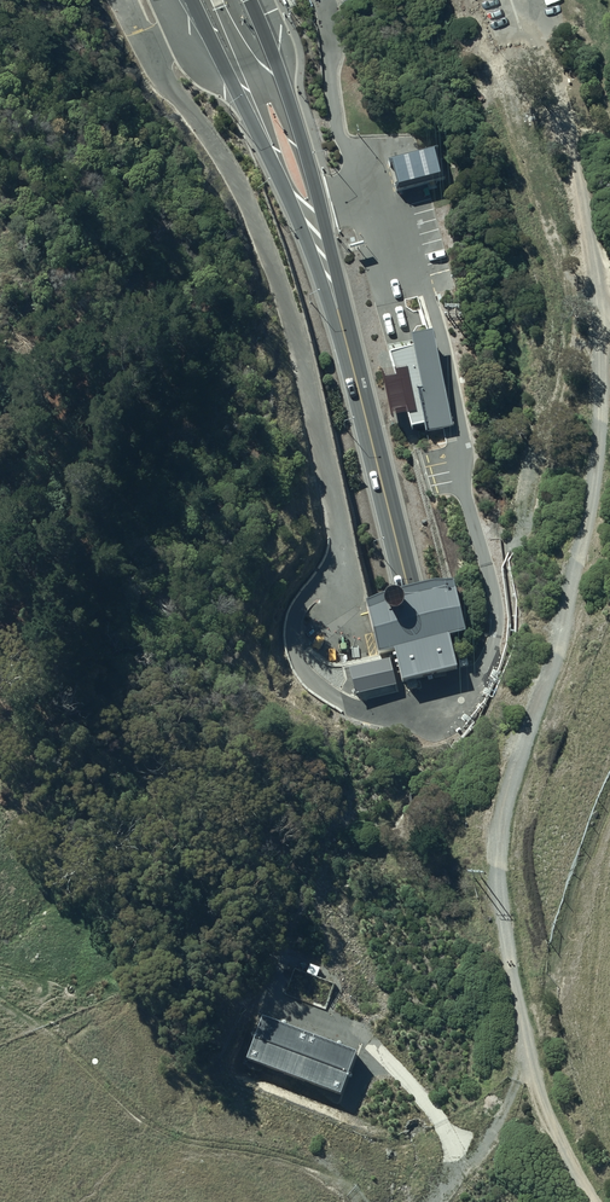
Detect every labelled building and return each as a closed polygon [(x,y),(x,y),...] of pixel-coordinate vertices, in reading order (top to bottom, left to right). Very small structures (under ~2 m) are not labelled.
[(388,159),(397,192),(444,180),(436,147),(388,159)] [(415,348),(390,354),(395,376),(385,378),(392,411),(406,408),(411,429),(423,426),(425,433),(453,426),(432,332),(412,336),(415,348)] [(387,599),(366,604),(379,654),(394,650),(402,681),(456,668),(448,636),(465,632),(453,583),(434,588),(411,593),(387,599)] [(390,659),(350,669),(356,694),(396,685),(390,659)] [(339,1099),(357,1053),(264,1016),(245,1062),(339,1099)]
